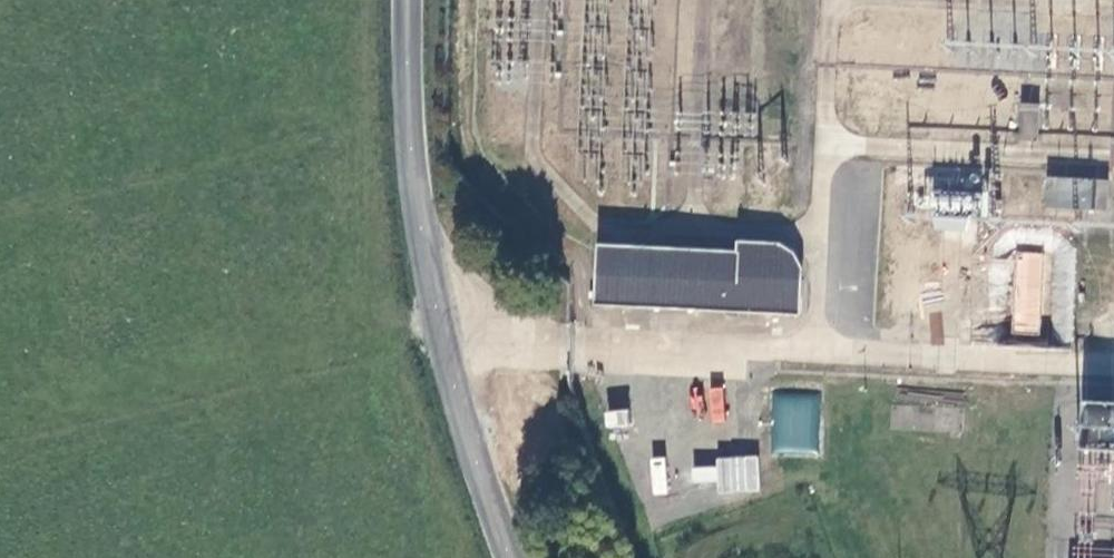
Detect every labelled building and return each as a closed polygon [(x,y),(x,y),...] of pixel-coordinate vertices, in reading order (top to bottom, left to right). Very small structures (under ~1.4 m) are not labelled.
[(1041,105),(1020,104),(1018,140),(1040,141),(1041,105)] [(975,171),(933,170),(931,210),(974,212),(975,171)] [(1110,181),(1048,177),(1046,208),(1095,211),(1096,200),(1109,201),(1110,181)] [(971,235),(971,216),(933,214),(933,234),(971,235)] [(597,310),(801,319),(803,272),(795,255),(782,247),(740,244),(741,255),(602,248),(597,310)] [(1041,335),(1047,252),(1016,250),(1010,333),(1041,335)] [(929,312),(929,343),(941,343),(942,313),(929,312)] [(710,423),(727,420),(721,386),(704,389),(710,423)] [(818,453),(820,394),(773,392),(771,451),(818,453)] [(1081,401),(1078,478),(1113,480),(1113,403),(1081,401)] [(603,411),(604,428),(630,426),(628,409),(603,411)] [(896,409),(893,426),(926,431),(929,414),(896,409)] [(759,457),(718,456),(717,493),(758,493),(759,457)] [(653,495),(667,494),(664,457),(650,458),(653,495)] [(715,465),(690,469),(692,484),(717,480),(715,465)]
